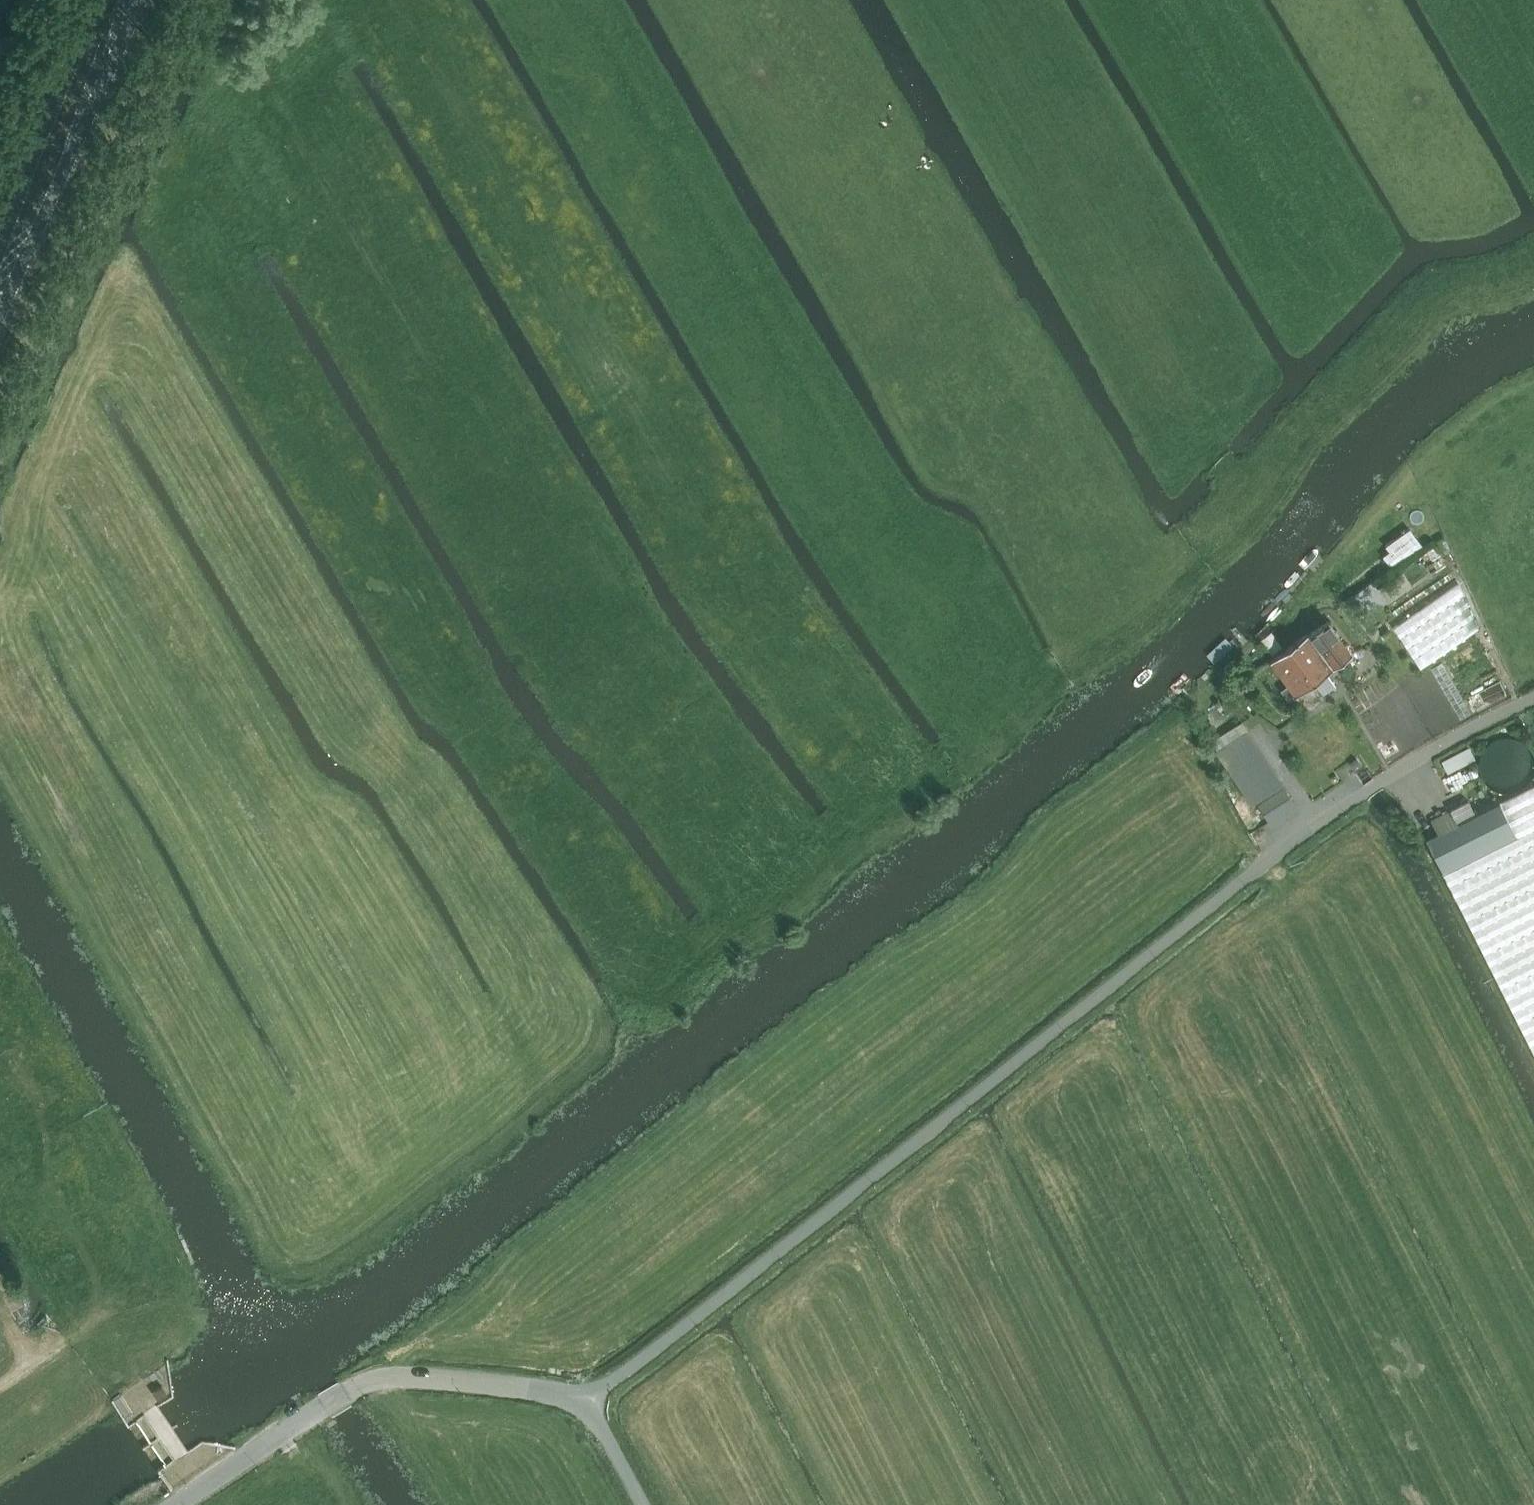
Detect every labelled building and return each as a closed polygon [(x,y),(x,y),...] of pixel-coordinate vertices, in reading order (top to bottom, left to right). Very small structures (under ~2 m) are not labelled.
[(1387,552),(1383,555),(1393,568),(1423,546),(1418,540),(1409,528),(1385,545),(1389,551),(1387,552)] [(1436,545),(1427,550),(1432,559),(1441,554),(1436,545)] [(1386,601),(1372,581),(1354,595),(1368,614),(1386,601)] [(1461,582),(1396,628),(1423,668),(1481,628),(1461,582)] [(1353,595),(1346,601),(1353,610),(1360,604),(1353,595)] [(1276,657),(1271,660),(1296,694),(1298,692),(1309,707),(1325,696),(1323,693),(1335,684),(1326,672),(1351,653),(1327,620),(1285,650),(1276,657)] [(1256,804),(1285,783),(1243,722),(1214,742),(1256,804)] [(1354,768),(1361,763),(1357,757),(1350,762),(1354,768)] [(1477,814),(1470,800),(1431,820),(1439,834),(1427,840),(1533,1052),(1533,785),(1477,814)] [(1286,788),(1259,806),(1269,822),(1297,804),(1286,788)] [(163,1385),(156,1390),(161,1397),(168,1392),(163,1385)]
